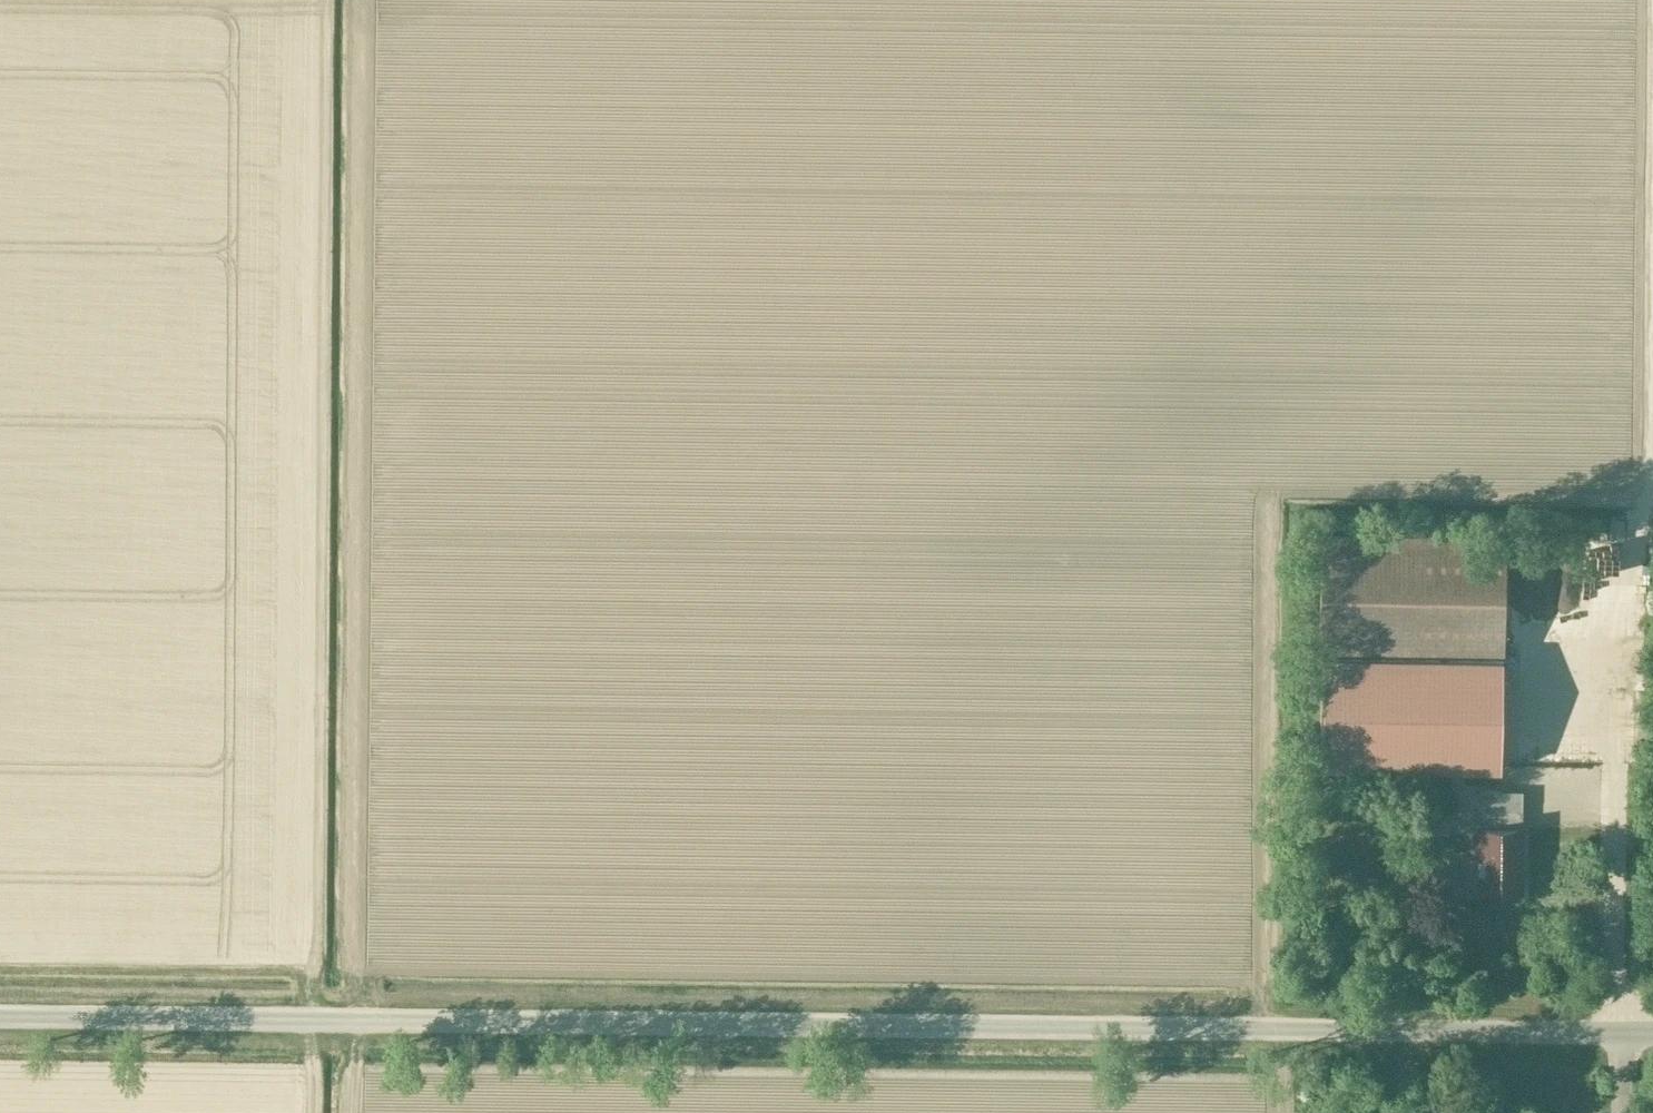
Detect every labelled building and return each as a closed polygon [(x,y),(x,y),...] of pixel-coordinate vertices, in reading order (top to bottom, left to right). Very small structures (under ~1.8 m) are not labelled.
[(1320,536),(1319,651),(1499,652),(1500,537),(1377,536),(1377,527),(1358,527),(1358,536),(1320,536)] [(1538,676),(1562,676),(1562,640),(1511,640),(1511,666),(1501,666),(1501,689),(1538,689),(1538,676)] [(1478,689),(1491,689),(1490,665),(1457,667),(1459,698),(1479,697),(1478,689)] [(1590,720),(1596,732),(1611,725),(1604,713),(1590,720)] [(1478,891),(1521,892),(1522,808),(1481,807),(1480,826),(1479,826),(1479,837),(1473,837),(1473,856),(1463,856),(1463,890),(1478,890),(1478,891)]
